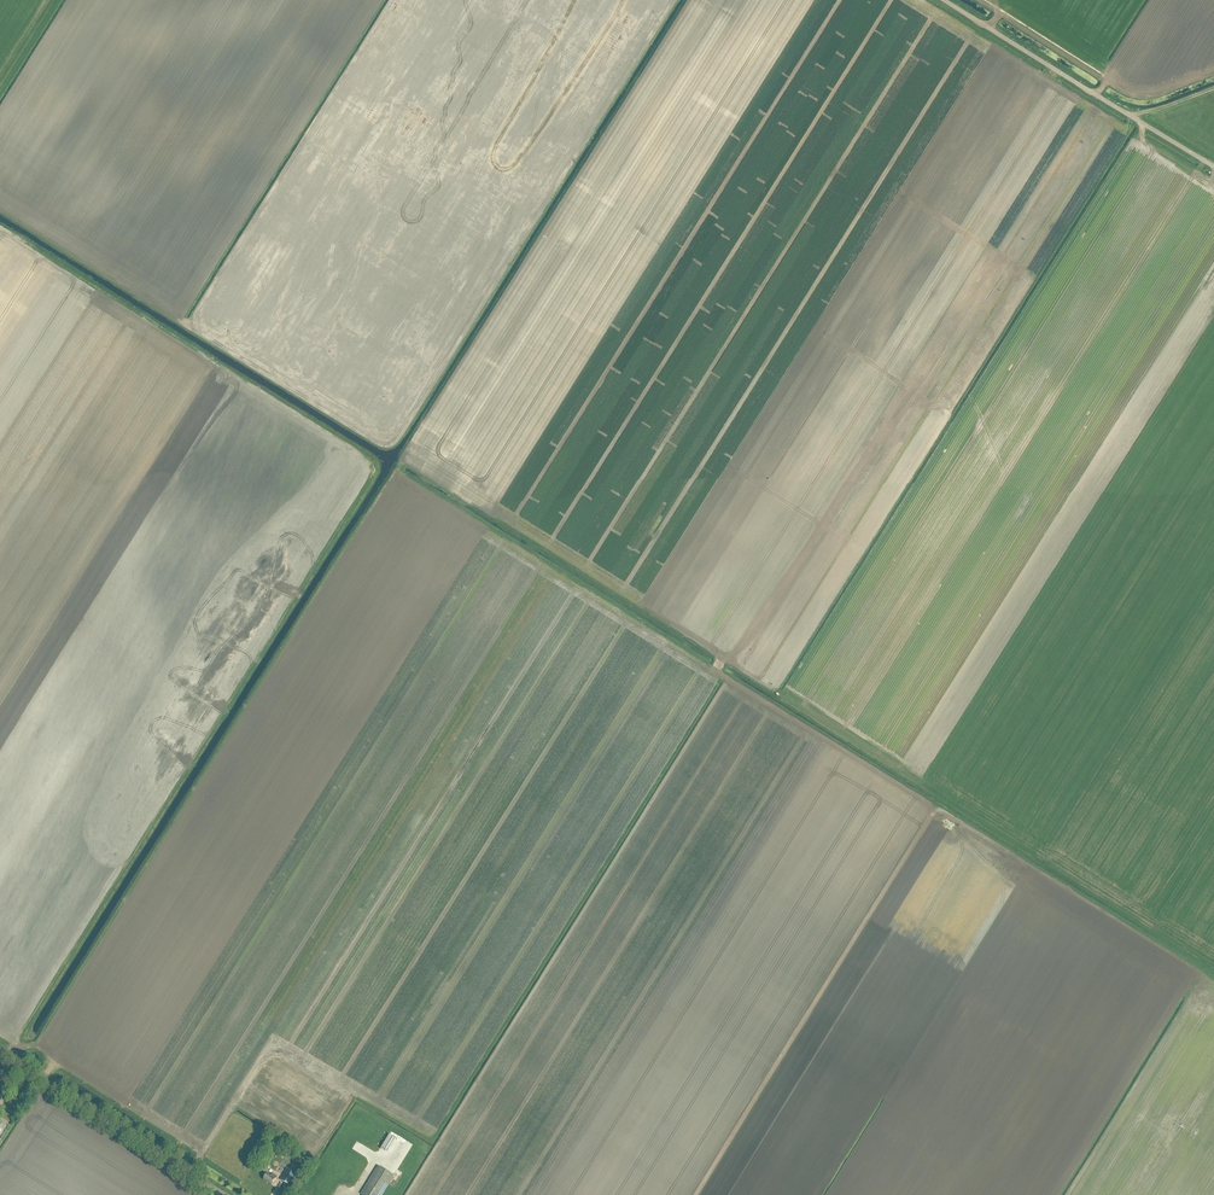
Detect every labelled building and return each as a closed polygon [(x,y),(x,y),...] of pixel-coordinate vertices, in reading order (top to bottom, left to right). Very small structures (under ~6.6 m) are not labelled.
[(972,7),(969,12),(975,16),(979,12),(972,7)] [(283,1116),(287,1118),(293,1108),(288,1105),(283,1116)] [(296,1118),(300,1121),(306,1113),(303,1110),(296,1118)] [(346,1161),(344,1168),(357,1172),(359,1163),(355,1162),(355,1164),(346,1161)] [(361,1194),(383,1194),(394,1177),(378,1167),(361,1194)] [(291,1187),(298,1176),(286,1169),(279,1180),(291,1187)] [(271,1185),(276,1177),(272,1174),(270,1177),(267,1175),(263,1180),(271,1185)]
